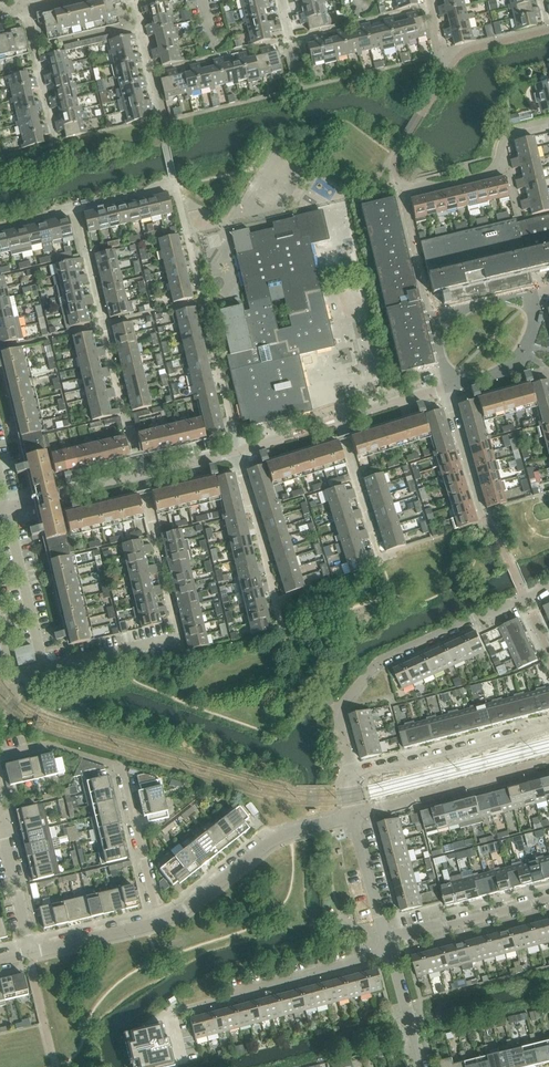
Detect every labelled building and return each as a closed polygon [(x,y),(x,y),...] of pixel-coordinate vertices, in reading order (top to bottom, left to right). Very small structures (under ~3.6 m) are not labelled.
[(89,1),(95,27),(107,24),(101,0),(95,0),(89,1)] [(107,24),(119,21),(115,6),(121,4),(120,0),(101,0),(107,24)] [(243,9),(268,3),(267,0),(261,0),(241,0),(243,9)] [(398,7),(395,8),(396,11),(417,5),(416,0),(396,0),(398,7)] [(438,7),(439,12),(465,6),(463,0),(443,0),(445,6),(438,7)] [(89,1),(77,4),(83,30),(95,27),(89,1)] [(167,2),(142,8),(143,14),(149,12),(151,19),(172,14),(172,12),(169,12),(167,2)] [(325,2),(303,7),(305,14),(292,17),(293,22),(300,20),(325,14),(323,5),(325,4),(325,2)] [(530,2),(509,8),(509,10),(512,9),(514,19),(539,13),(538,8),(532,9),(530,2)] [(245,19),(243,19),(243,22),(265,16),(263,10),(269,8),(268,3),(243,9),(245,19)] [(77,4),(65,7),(71,33),(83,30),(77,4)] [(465,6),(439,12),(441,17),(447,15),(449,22),(470,17),(469,15),(467,15),(465,6)] [(65,7),(53,10),(59,35),(71,33),(65,7)] [(53,10),(36,14),(38,24),(44,23),(48,38),(59,35),(53,10)] [(411,14),(417,39),(427,37),(427,39),(430,39),(425,17),(418,19),(416,12),(411,14)] [(514,19),(516,28),(514,29),(514,32),(536,27),(534,19),(540,17),(539,13),(514,19)] [(170,17),(173,16),(172,14),(151,19),(153,26),(146,27),(147,32),(172,26),(170,17)] [(325,14),(300,20),(301,25),(307,24),(309,31),(330,26),(330,23),(327,24),(325,14)] [(406,15),(408,21),(401,23),(406,44),(408,44),(408,41),(417,39),(411,14),(406,15)] [(265,16),(243,22),(244,24),(246,23),(249,33),(274,27),(273,22),(266,23),(265,16)] [(470,17),(449,22),(450,29),(444,30),(445,35),(470,29),(468,20),(471,19),(470,17)] [(393,18),(388,19),(394,44),(403,42),(404,45),(406,44),(401,23),(394,24),(393,18)] [(383,20),(385,27),(378,28),(383,50),(395,48),(394,44),(388,19),(383,20)] [(383,50),(378,28),(371,30),(370,24),(365,25),(371,50),(380,48),(381,50),(383,50)] [(0,26),(0,37),(5,60),(17,57),(11,31),(4,33),(2,25),(0,26)] [(274,27),(249,33),(251,42),(248,43),(249,45),(270,40),(268,33),(282,30),(280,25),(274,27)] [(360,26),(361,32),(355,34),(360,55),(362,55),(361,52),(371,50),(365,25),(360,26)] [(172,26),(147,32),(148,37),(155,35),(156,42),(178,37),(177,35),(175,35),(172,26)] [(23,28),(11,31),(17,57),(29,54),(23,28)] [(346,29),(341,30),(347,55),(357,53),(357,56),(360,55),(355,34),(348,36),(346,29)] [(470,29),(445,35),(446,40),(453,39),(454,46),(476,41),(475,38),(472,39),(470,29)] [(341,30),(337,31),(338,38),(331,39),(336,61),(339,60),(338,58),(347,55),(341,30)] [(109,41),(111,51),(109,51),(109,54),(131,48),(129,42),(135,40),(134,35),(109,41)] [(336,61),(331,39),(325,41),(323,35),(318,36),(324,61),(325,64),(337,61),(336,61)] [(318,36),(313,37),(315,43),(307,45),(312,67),(315,66),(315,63),(324,61),(318,36)] [(178,49),(176,40),(178,39),(178,37),(156,42),(158,49),(152,50),(153,55),(178,49)] [(264,49),(270,74),(280,72),(280,74),(283,73),(278,52),(271,54),(269,47),(264,49)] [(131,48),(109,54),(110,56),(112,55),(115,65),(140,58),(139,54),(132,55),(131,48)] [(178,49),(153,55),(154,60),(160,59),(162,66),(183,61),(183,58),(180,59),(178,49)] [(261,76),(270,74),(264,49),(259,50),(261,56),(255,58),(260,79),(262,79),(261,76)] [(67,61),(65,51),(40,57),(41,63),(47,61),(49,68),(72,62),(70,63),(70,61),(67,61)] [(260,81),(259,79),(260,79),(255,58),(247,59),(246,53),(241,54),(247,79),(248,84),(260,81)] [(408,53),(399,55),(401,63),(410,61),(408,53)] [(241,54),(236,55),(238,62),(231,63),(236,85),(238,84),(238,82),(247,79),(241,54)] [(134,65),(141,63),(140,58),(115,65),(111,65),(114,77),(136,72),(134,65)] [(223,59),(218,60),(224,85),(233,83),(234,85),(236,85),(231,63),(224,65),(223,59)] [(214,67),(208,69),(213,90),(215,90),(214,87),(224,85),(218,60),(213,61),(214,67)] [(51,75),(44,76),(45,81),(75,74),(72,62),(49,68),(51,75)] [(199,64),(195,65),(201,90),(210,88),(211,91),(213,90),(208,69),(201,70),(199,64)] [(191,73),(184,74),(190,96),(192,95),(191,93),(201,90),(195,65),(190,66),(191,73)] [(190,96),(184,74),(178,76),(176,70),(171,71),(177,96),(187,94),(187,96),(190,96)] [(168,78),(161,80),(166,101),(169,101),(168,98),(177,96),(171,71),(166,72),(168,78)] [(136,72),(114,77),(115,77),(115,79),(118,78),(120,88),(145,82),(144,77),(138,78),(136,72)] [(27,73),(5,78),(6,81),(9,80),(11,89),(36,83),(35,78),(28,80),(27,73)] [(73,84),(71,75),(75,74),(45,81),(47,86),(53,84),(55,91),(76,86),(75,84),(73,84)] [(101,103),(108,102),(106,79),(99,79),(101,103)] [(120,88),(122,97),(120,98),(120,100),(142,95),(140,88),(146,87),(145,82),(120,88)] [(13,99),(10,99),(11,102),(32,96),(31,90),(37,88),(36,83),(11,89),(13,99)] [(537,86),(539,94),(534,95),(536,104),(541,102),(543,111),(548,110),(548,83),(537,86)] [(76,86),(55,91),(56,98),(50,99),(51,104),(76,98),(74,89),(76,88),(76,86)] [(142,95),(120,100),(117,101),(120,112),(126,111),(151,105),(150,100),(143,102),(142,95)] [(32,96),(11,102),(11,104),(14,103),(16,113),(41,107),(40,102),(34,103),(32,96)] [(76,98),(51,104),(52,109),(59,108),(60,114),(81,109),(81,107),(78,108),(76,98)] [(151,105),(126,111),(128,120),(125,121),(126,124),(147,119),(146,111),(152,110),(151,105)] [(19,122),(16,122),(16,125),(38,120),(36,113),(43,111),(41,107),(16,113),(19,122)] [(60,114),(62,121),(55,123),(57,128),(82,122),(79,112),(82,112),(81,109),(60,114)] [(518,114),(507,117),(505,117),(505,120),(507,125),(510,125),(520,122),(518,115),(518,114)] [(47,130),(46,125),(39,127),(38,120),(16,125),(17,127),(20,126),(22,136),(47,130)] [(82,122),(57,128),(58,132),(64,131),(66,138),(87,133),(86,130),(84,131),(82,122)] [(22,136),(24,145),(21,146),(22,149),(43,144),(42,136),(48,135),(47,130),(22,136)] [(514,142),(517,152),(536,148),(533,137),(514,142)] [(517,152),(519,163),(538,158),(536,148),(517,152)] [(519,163),(522,173),(541,169),(538,158),(519,163)] [(541,169),(522,173),(524,184),(543,179),(541,169)] [(505,177),(494,180),(498,199),(499,203),(510,201),(505,177)] [(524,184),(527,194),(546,190),(543,179),(524,184)] [(494,180),(483,182),(488,202),(498,199),(494,180)] [(489,206),(488,202),(483,182),(473,185),(479,208),(489,206)] [(473,185),(463,187),(467,207),(468,206),(470,212),(479,209),(479,208),(473,185)] [(463,187),(452,190),(457,209),(467,207),(463,187)] [(452,190),(442,192),(447,211),(457,209),(452,190)] [(546,190),(527,194),(529,205),(548,200),(546,190)] [(442,192),(432,195),(436,214),(447,211),(442,192)] [(157,196),(161,216),(172,213),(168,194),(157,196)] [(432,195),(421,197),(426,216),(436,214),(432,195)] [(157,196),(146,199),(151,218),(161,216),(157,196)] [(421,197),(410,200),(416,223),(427,221),(426,216),(421,197)] [(146,199),(136,201),(141,221),(151,218),(146,199)] [(394,199),(361,207),(400,374),(434,366),(394,199)] [(529,205),(532,215),(548,211),(548,202),(548,200),(529,205)] [(136,201),(126,204),(130,223),(141,221),(136,201)] [(126,204),(115,206),(120,225),(130,223),(126,204)] [(115,206),(105,209),(110,228),(120,225),(115,206)] [(105,209),(95,211),(99,230),(110,228),(105,209)] [(95,211),(84,214),(88,233),(99,230),(95,211)] [(312,412),(312,409),(307,388),(299,356),(335,348),(324,302),(321,291),(310,245),(319,243),(329,241),(329,240),(328,240),(321,212),(303,216),(294,219),(272,224),(274,229),(250,234),(249,229),(231,233),(233,239),(234,245),(236,255),(237,255),(247,301),(249,308),(253,307),(253,310),(244,312),(242,306),(234,308),(227,310),(219,311),(230,355),(227,356),(242,421),(249,420),(251,427),(256,425),(261,424),(312,412)] [(525,221),(532,251),(529,252),(522,222),(516,223),(515,220),(503,223),(503,222),(499,223),(499,224),(421,243),(433,294),(434,294),(435,296),(438,298),(442,297),(444,305),(454,302),(459,301),(459,299),(477,295),(479,297),(531,284),(528,273),(528,271),(548,266),(548,216),(525,221)] [(58,220),(62,239),(73,237),(69,217),(58,220)] [(58,220),(47,223),(52,242),(62,239),(58,220)] [(47,223),(37,225),(41,244),(42,248),(53,246),(52,242),(47,223)] [(37,225),(27,227),(31,247),(41,244),(37,225)] [(27,227),(16,230),(22,253),(32,251),(31,247),(27,227)] [(16,230),(6,232),(10,252),(12,256),(22,253),(16,230)] [(0,234),(0,254),(10,252),(6,232),(0,234)] [(177,235),(158,240),(161,250),(180,246),(177,235)] [(180,246),(161,250),(163,261),(183,256),(180,246)] [(114,250),(95,255),(98,266),(117,261),(114,250)] [(185,267),(183,256),(163,261),(166,271),(185,267)] [(75,260),(55,264),(58,275),(77,271),(75,260)] [(117,261),(98,266),(100,276),(119,272),(117,261)] [(360,265),(348,268),(350,274),(362,271),(360,265)] [(185,267),(166,271),(168,282),(188,277),(185,267)] [(77,271),(58,275),(60,286),(80,281),(77,271)] [(119,272),(100,276),(103,286),(122,282),(119,272)] [(188,277),(168,282),(171,293),(190,288),(188,277)] [(80,281),(60,286),(63,296),(82,291),(80,281)] [(122,282),(103,286),(105,297),(124,292),(122,282)] [(0,289),(0,300),(8,298),(6,288),(0,289)] [(193,299),(190,288),(171,293),(173,303),(193,299)] [(82,291),(63,296),(65,306),(85,302),(82,291)] [(124,292),(105,297),(107,307),(127,303),(124,292)] [(0,300),(0,311),(11,308),(8,298),(0,300)] [(85,302),(65,306),(61,307),(63,318),(87,312),(85,302)] [(127,303),(107,307),(110,318),(129,314),(129,313),(133,312),(131,302),(127,303)] [(0,311),(0,322),(13,319),(11,308),(0,311)] [(196,400),(201,419),(138,434),(142,453),(202,439),(204,448),(201,449),(202,452),(205,451),(212,450),(209,437),(225,433),(215,394),(195,308),(175,312),(196,397),(194,397),(195,399),(195,400),(196,400)] [(87,312),(63,318),(66,329),(90,323),(87,312)] [(0,322),(0,333),(21,328),(18,318),(13,319),(0,322)] [(112,327),(115,338),(134,333),(131,323),(112,327)] [(0,333),(0,344),(23,339),(21,328),(0,333)] [(92,332),(73,337),(75,347),(94,343),(92,332)] [(134,333),(115,338),(117,348),(136,344),(134,333)] [(75,347),(78,358),(97,353),(94,343),(75,347)] [(136,344),(117,348),(120,359),(139,354),(136,344)] [(51,561),(50,561),(50,562),(51,562),(67,631),(58,633),(58,630),(54,631),(55,634),(56,641),(69,638),(71,645),(90,641),(70,557),(69,555),(69,554),(75,552),(70,533),(143,515),(139,496),(79,510),(77,501),(81,501),(80,497),(76,498),(70,500),(73,512),(60,515),(56,497),(50,475),(63,472),(66,484),(73,483),(76,482),(75,478),(72,479),(70,470),(129,456),(125,437),(52,454),(47,435),(42,436),(41,435),(41,433),(40,433),(20,349),(1,354),(3,361),(0,362),(0,369),(5,368),(22,439),(28,464),(18,466),(18,463),(14,464),(15,468),(17,475),(27,473),(28,480),(34,503),(40,528),(30,530),(32,537),(33,541),(36,540),(35,537),(44,535),(50,558),(49,558),(50,558),(50,560),(51,561)] [(78,358),(80,368),(99,364),(97,353),(78,358)] [(120,359),(122,369),(141,365),(139,354),(120,359)] [(99,364),(80,368),(83,379),(102,374),(99,364)] [(122,369),(125,380),(144,375),(141,365),(122,369)] [(468,442),(468,443),(469,443),(469,445),(470,446),(490,440),(490,439),(489,436),(488,437),(483,419),(535,404),(540,422),(539,423),(539,426),(540,426),(548,424),(548,380),(533,384),(533,382),(530,372),(523,374),(520,375),(521,378),(524,377),(526,384),(527,386),(481,399),(480,397),(478,390),(481,389),(481,386),(477,387),(477,386),(471,388),(474,399),(474,400),(458,405),(469,442),(468,442)] [(83,379),(85,389),(104,385),(102,374),(83,379)] [(144,375),(125,380),(127,390),(146,386),(144,375)] [(85,389),(88,400),(107,395),(104,385),(85,389)] [(127,390),(130,401),(149,396),(146,386),(127,390)] [(88,400),(90,410),(109,406),(107,395),(88,400)] [(149,396),(130,401),(132,411),(151,407),(149,396)] [(416,404),(416,405),(413,406),(414,409),(417,408),(419,414),(350,436),(357,457),(429,434),(435,452),(433,453),(434,456),(434,457),(436,456),(455,451),(455,450),(454,449),(454,447),(454,446),(453,447),(442,410),(426,414),(422,402),(416,404)] [(109,406),(90,410),(93,421),(112,416),(109,406)] [(537,427),(540,438),(544,437),(548,436),(548,424),(540,426),(540,427),(537,427)] [(259,510),(260,511),(259,511),(259,512),(260,511),(286,594),(305,588),(279,506),(280,505),(280,504),(279,501),(277,502),(272,483),(344,461),(337,440),(268,461),(266,455),(270,454),(269,451),(265,452),(265,451),(259,453),(263,466),(247,470),(259,507),(258,508),(259,508),(259,510)] [(470,446),(469,446),(470,446),(473,457),(492,451),(489,441),(490,441),(490,440),(470,446)] [(455,451),(436,456),(439,467),(458,461),(455,451)] [(492,451),(473,457),(475,467),(494,462),(492,451)] [(494,462),(475,467),(478,477),(497,472),(502,471),(499,460),(494,462)] [(458,461),(439,467),(442,477),(461,472),(458,461)] [(220,497),(224,516),(222,516),(223,519),(223,520),(244,515),(244,514),(243,512),(244,512),(244,511),(243,511),(234,474),(218,477),(215,465),(209,466),(209,467),(205,467),(206,471),(210,470),(212,479),(152,493),(156,512),(220,497)] [(461,472),(442,477),(446,488),(464,482),(461,472)] [(497,472),(478,477),(481,487),(500,482),(497,472)] [(364,479),(367,490),(386,484),(383,473),(364,479)] [(500,482),(481,487),(484,498),(503,492),(507,491),(504,481),(500,482)] [(464,482),(446,488),(449,498),(468,492),(464,482)] [(386,484),(367,490),(370,500),(389,494),(386,484)] [(325,491),(328,502),(347,496),(344,485),(325,491)] [(468,492),(449,498),(452,508),(471,502),(468,492)] [(503,492),(484,498),(487,508),(506,503),(503,492)] [(370,500),(373,510),(392,504),(389,494),(370,500)] [(347,496),(328,502),(331,512),(350,506),(347,496)] [(471,502),(452,508),(455,518),(474,512),(471,502)] [(373,510),(377,520),(395,515),(392,504),(373,510)] [(350,506),(331,512),(334,522),(353,516),(350,506)] [(477,523),(474,512),(455,518),(451,519),(454,530),(458,529),(459,529),(477,523)] [(247,526),(244,515),(245,515),(244,515),(223,520),(225,520),(227,530),(247,526)] [(377,520),(380,531),(399,525),(395,515),(377,520)] [(356,527),(353,516),(334,522),(338,532),(356,527)] [(399,525),(380,531),(383,541),(402,535),(399,525)] [(247,526),(227,530),(230,541),(249,536),(247,526)] [(360,537),(356,527),(338,532),(341,543),(360,537)] [(181,530),(161,534),(164,545),(183,541),(181,530)] [(405,546),(402,535),(383,541),(386,551),(405,546)] [(249,536),(230,541),(232,551),(252,547),(249,536)] [(360,537),(341,543),(344,553),(363,547),(360,537)] [(141,540),(122,544),(125,555),(144,551),(141,540)] [(183,541),(164,545),(167,556),(190,550),(188,540),(183,541)] [(252,547),(232,551),(235,561),(254,557),(252,547)] [(363,547),(344,553),(347,563),(366,558),(363,547)] [(144,551),(125,555),(127,566),(146,561),(145,555),(152,554),(151,549),(147,550),(144,551)] [(190,550),(167,556),(169,566),(188,562),(192,561),(190,550)] [(111,551),(102,553),(104,559),(112,557),(111,551)] [(254,557),(235,561),(237,572),(256,568),(254,557)] [(369,568),(366,558),(347,563),(351,574),(369,568)] [(146,561),(127,566),(129,576),(149,572),(146,561)] [(188,562),(169,566),(171,576),(191,572),(188,562)] [(256,568),(237,572),(240,583),(259,578),(256,568)] [(149,572),(129,576),(132,586),(151,582),(149,572)] [(191,572),(171,576),(174,587),(193,583),(191,572)] [(259,578),(240,583),(242,593),(261,588),(259,578)] [(151,582),(132,586),(134,597),(161,590),(160,586),(152,588),(151,582)] [(193,583),(174,587),(176,598),(196,593),(193,583)] [(261,588),(242,593),(245,603),(264,599),(261,588)] [(137,607),(133,608),(156,602),(154,592),(157,591),(158,596),(162,595),(161,590),(134,597),(137,607)] [(196,593),(176,598),(179,608),(198,603),(196,593)] [(264,599),(245,603),(247,614),(266,609),(264,599)] [(156,602),(133,608),(135,618),(139,617),(166,611),(165,607),(157,608),(156,602)] [(198,603),(179,608),(181,618),(201,614),(198,603)] [(266,609),(247,614),(250,624),(269,619),(266,609)] [(166,611),(139,617),(142,628),(161,624),(160,617),(167,616),(166,611)] [(201,614),(181,618),(184,629),(203,624),(201,614)] [(269,619),(250,624),(252,635),(271,630),(269,619)] [(519,619),(500,628),(505,639),(526,629),(524,625),(522,626),(519,619)] [(203,624),(184,629),(186,639),(205,635),(203,624)] [(526,634),(528,633),(526,629),(505,639),(509,649),(529,640),(526,634)] [(465,635),(475,657),(486,652),(477,632),(470,635),(469,633),(465,635)] [(486,634),(482,636),(487,647),(491,645),(486,634)] [(205,635),(186,639),(189,650),(208,645),(205,635)] [(462,639),(456,642),(465,661),(475,657),(465,635),(461,637),(462,639)] [(529,640),(509,649),(514,659),(536,649),(534,645),(531,646),(529,640)] [(449,642),(445,644),(455,666),(465,661),(456,642),(450,645),(449,642)] [(441,646),(442,648),(435,651),(444,671),(455,666),(445,644),(441,646)] [(36,664),(32,648),(14,652),(18,668),(36,664)] [(494,648),(488,650),(491,656),(497,654),(494,648)] [(536,649),(514,659),(519,670),(538,661),(535,654),(537,653),(536,649)] [(428,652),(424,654),(434,675),(444,671),(435,651),(429,654),(428,652)] [(421,658),(415,661),(424,680),(434,675),(424,654),(420,655),(421,658)] [(499,658),(493,660),(496,667),(501,664),(499,658)] [(407,662),(404,663),(413,685),(424,680),(415,661),(408,664),(407,662)] [(401,667),(394,670),(403,689),(413,685),(404,663),(400,665),(401,667)] [(461,679),(454,682),(457,688),(464,686),(461,679)] [(536,690),(537,692),(531,694),(536,714),(547,711),(541,688),(536,690)] [(524,693),(519,694),(525,717),(536,714),(531,694),(525,695),(524,693)] [(448,694),(442,695),(444,703),(450,701),(448,694)] [(515,698),(509,699),(514,720),(525,717),(519,694),(514,695),(515,698)] [(514,720),(509,699),(503,701),(502,699),(497,700),(503,723),(514,720)] [(493,704),(487,705),(492,726),(503,723),(497,700),(493,701),(493,704)] [(492,726),(487,705),(481,707),(480,704),(475,706),(481,729),(492,726)] [(475,706),(470,707),(471,709),(465,711),(470,731),(481,729),(475,706)] [(350,715),(352,722),(350,723),(351,727),(374,721),(371,710),(350,715)] [(458,710),(454,711),(460,734),(470,731),(465,711),(459,713),(458,710)] [(449,715),(443,717),(449,737),(460,734),(454,711),(449,713),(449,715)] [(449,737),(443,717),(437,718),(436,716),(432,717),(438,740),(449,737)] [(427,721),(421,722),(427,743),(438,740),(432,717),(427,718),(427,721)] [(374,721),(351,727),(352,732),(354,731),(356,738),(377,732),(374,721)] [(427,743),(421,722),(415,724),(415,722),(410,723),(416,746),(427,743)] [(405,724),(406,727),(399,728),(405,749),(416,746),(410,723),(405,724)] [(356,738),(358,744),(356,745),(357,749),(380,743),(377,732),(356,738)] [(380,743),(357,749),(358,753),(360,753),(362,760),(383,754),(380,743)] [(40,757),(45,778),(57,775),(57,774),(65,773),(62,758),(54,760),(52,754),(40,757)] [(40,757),(29,760),(34,780),(45,778),(40,757)] [(29,760),(17,762),(22,783),(34,780),(29,760)] [(81,776),(82,783),(85,795),(114,788),(111,776),(98,779),(97,772),(105,770),(105,767),(81,760),(73,778),(81,776)] [(17,762),(5,765),(10,786),(22,783),(17,762)] [(541,778),(537,779),(538,782),(531,784),(537,804),(548,801),(541,778)] [(143,784),(145,790),(138,792),(141,804),(164,799),(160,780),(143,784)] [(537,804),(531,784),(524,785),(524,783),(520,784),(526,807),(537,804)] [(515,785),(516,788),(509,789),(515,810),(526,807),(520,784),(515,785)] [(114,788),(85,795),(88,806),(92,805),(116,799),(114,788)] [(502,789),(498,790),(504,813),(515,810),(509,789),(502,791),(502,789)] [(493,791),(494,793),(487,795),(493,816),(504,813),(498,790),(493,791)] [(204,798),(207,801),(213,797),(210,793),(204,798)] [(493,816),(487,795),(481,797),(480,795),(476,796),(480,811),(482,819),(493,816)] [(472,799),(465,801),(472,826),(483,823),(482,819),(480,811),(476,796),(471,797),(472,799)] [(204,798),(199,802),(202,806),(207,801),(204,798)] [(116,799),(92,805),(95,817),(119,811),(116,799)] [(164,799),(141,804),(144,817),(151,815),(152,822),(169,818),(164,799)] [(472,826),(465,801),(459,803),(458,800),(454,801),(460,824),(461,828),(472,826)] [(450,805),(444,807),(449,827),(460,824),(454,801),(450,803),(450,805)] [(43,804),(13,812),(15,824),(46,816),(43,804)] [(240,806),(224,818),(239,837),(249,829),(244,822),(249,818),(240,806)] [(449,827),(444,807),(437,809),(436,806),(432,807),(438,830),(449,827)] [(187,811),(190,815),(195,811),(192,807),(187,811)] [(429,811),(421,813),(427,833),(438,830),(432,807),(428,808),(429,811)] [(95,817),(90,818),(93,830),(118,824),(122,823),(119,811),(95,817)] [(187,811),(181,816),(184,819),(190,815),(187,811)] [(418,814),(411,816),(414,824),(420,823),(418,814)] [(46,816),(15,824),(18,835),(49,828),(46,816)] [(224,818),(214,826),(229,845),(239,837),(224,818)] [(399,818),(379,824),(381,831),(378,831),(380,836),(402,830),(399,818)] [(167,827),(170,831),(175,827),(172,823),(167,827)] [(118,824),(93,830),(96,841),(121,835),(118,824)] [(214,826),(204,834),(219,853),(229,845),(214,826)] [(167,827),(161,831),(164,835),(170,831),(167,827)] [(49,828),(18,835),(21,847),(52,839),(49,828)] [(402,830),(380,836),(381,840),(383,839),(385,846),(405,841),(402,830)] [(543,830),(535,833),(537,839),(545,837),(543,830)] [(204,834),(195,842),(209,861),(219,853),(204,834)] [(121,835),(96,841),(99,853),(124,847),(121,835)] [(522,836),(513,838),(515,845),(523,842),(522,836)] [(52,839),(21,847),(24,858),(54,851),(52,839)] [(405,841),(385,846),(387,853),(384,853),(385,858),(408,851),(405,841)] [(464,841),(453,844),(455,851),(466,848),(464,841)] [(195,842),(185,850),(200,868),(209,861),(195,842)] [(489,845),(481,847),(483,855),(491,853),(489,845)] [(101,864),(101,865),(127,859),(124,847),(99,853),(101,864)] [(474,848),(467,850),(469,857),(469,858),(476,856),(474,848)] [(185,850),(175,857),(185,870),(190,876),(200,868),(194,862),(185,850)] [(467,850),(456,853),(457,858),(458,860),(469,857),(467,850)] [(54,851),(24,858),(26,870),(57,863),(54,851)] [(408,851),(385,858),(386,862),(389,861),(391,868),(411,862),(408,851)] [(445,856),(434,859),(435,865),(447,862),(445,856)] [(539,857),(545,880),(548,879),(548,857),(544,859),(544,856),(539,857)] [(175,857),(159,870),(169,882),(172,885),(177,881),(180,884),(190,876),(183,868),(175,857)] [(535,861),(529,863),(534,883),(545,880),(539,857),(534,859),(535,861)] [(392,874),(390,875),(391,879),(414,873),(411,862),(391,868),(392,874)] [(522,862),(517,863),(523,886),(534,883),(529,863),(522,864),(522,862)] [(57,863),(26,870),(29,882),(60,875),(57,863)] [(512,865),(513,867),(507,869),(512,889),(523,886),(517,863),(512,865)] [(500,868),(495,869),(501,892),(512,889),(507,869),(501,870),(500,868)] [(491,873),(485,874),(490,895),(501,892),(495,869),(490,870),(491,873)] [(414,873),(391,879),(392,883),(395,883),(396,890),(417,884),(414,873)] [(478,874),(473,875),(479,898),(490,895),(485,874),(479,876),(478,874)] [(468,876),(469,879),(463,880),(469,901),(479,898),(473,875),(468,876)] [(163,879),(159,882),(162,893),(170,887),(163,879)] [(456,879),(452,881),(458,903),(469,901),(463,880),(457,882),(456,879)] [(447,884),(441,886),(446,907),(456,904),(458,903),(452,881),(446,882),(447,884)] [(36,884),(30,885),(33,896),(38,895),(36,884)] [(398,896),(396,897),(397,901),(420,895),(417,884),(396,890),(398,896)] [(133,886),(121,889),(126,909),(138,907),(133,886)] [(121,889),(109,891),(114,912),(126,909),(121,889)] [(109,891),(98,894),(103,915),(114,912),(109,891)] [(85,893),(73,895),(74,900),(79,920),(91,918),(86,897),(85,893)] [(98,894),(86,897),(91,918),(103,915),(98,894)] [(420,895),(397,901),(398,905),(400,905),(402,912),(423,906),(420,895)] [(74,900),(63,902),(68,923),(79,920),(74,900)] [(63,902),(51,905),(56,926),(68,923),(63,902)] [(51,905),(39,908),(44,929),(56,926),(51,905)] [(533,923),(539,945),(548,943),(548,940),(544,922),(537,924),(537,921),(533,923)] [(528,924),(529,926),(522,928),(528,948),(539,945),(533,923),(528,924)] [(515,927),(511,928),(517,951),(528,948),(522,928),(516,930),(515,927)] [(507,929),(507,932),(500,934),(506,954),(517,951),(511,928),(507,929)] [(506,954),(500,934),(494,935),(493,933),(489,934),(495,957),(506,954)] [(485,935),(485,938),(479,939),(484,960),(495,957),(489,934),(485,935)] [(471,939),(467,940),(473,963),(484,960),(479,939),(472,941),(471,939)] [(467,940),(463,941),(463,943),(457,945),(462,966),(473,963),(467,940)] [(449,945),(445,946),(451,969),(462,966),(457,945),(450,947),(449,945)] [(441,947),(442,949),(435,951),(440,971),(451,969),(445,946),(441,947)] [(428,950),(423,951),(429,974),(440,971),(435,951),(428,953),(428,950)] [(420,955),(412,957),(418,977),(429,974),(423,951),(419,953),(420,955)] [(369,969),(365,970),(365,973),(367,981),(371,993),(382,990),(379,978),(377,970),(369,972),(369,969)] [(361,974),(354,976),(356,984),(360,996),(371,993),(367,981),(365,973),(365,970),(360,971),(361,974)] [(23,974),(11,977),(16,998),(28,995),(23,974)] [(356,984),(354,976),(347,977),(347,975),(343,976),(343,978),(346,987),(349,999),(360,996),(356,984)] [(338,977),(339,980),(332,981),(335,989),(338,1002),(349,999),(346,987),(343,978),(343,976),(338,977)] [(0,980),(0,981),(5,1001),(16,998),(11,977),(0,980)] [(467,987),(466,982),(466,980),(458,982),(460,989),(467,987)] [(335,989),(332,981),(326,983),(325,981),(321,982),(321,984),(324,992),(327,1005),(338,1002),(335,989)] [(317,985),(311,987),(313,995),(316,1008),(327,1005),(324,992),(321,984),(321,982),(316,983),(317,985)] [(313,995),(311,987),(304,989),(303,987),(299,988),(300,990),(302,998),(305,1011),(316,1008),(313,995)] [(299,988),(295,989),(295,991),(289,993),(291,1001),(294,1013),(305,1011),(302,998),(300,990),(299,988)] [(281,992),(277,993),(277,996),(280,1004),(283,1016),(294,1013),(291,1001),(289,993),(282,995),(281,992)] [(273,997),(267,999),(269,1007),(272,1019),(283,1016),(280,1004),(277,996),(277,993),(273,995),(273,997)] [(269,1007),(267,999),(260,1001),(259,998),(255,999),(256,1002),(258,1010),(261,1022),(272,1019),(269,1007)] [(251,1003),(245,1005),(247,1013),(250,1025),(261,1022),(258,1010),(256,1002),(255,999),(251,1000),(251,1003)] [(237,1004),(233,1005),(234,1007),(236,1015),(239,1028),(250,1025),(247,1013),(245,1005),(238,1006),(237,1004)] [(229,1006),(229,1009),(223,1010),(225,1018),(228,1031),(239,1028),(236,1015),(234,1007),(233,1005),(229,1006)] [(216,1010),(211,1011),(212,1013),(214,1021),(217,1034),(228,1031),(225,1018),(223,1010),(216,1012),(216,1010)] [(211,1011),(207,1012),(208,1014),(201,1016),(203,1024),(206,1037),(217,1034),(214,1021),(212,1013),(211,1011)] [(539,1011),(530,1013),(532,1020),(541,1018),(540,1016),(539,1011)] [(523,1014),(516,1016),(517,1022),(517,1023),(525,1021),(523,1014)] [(194,1016),(189,1017),(190,1019),(192,1027),(195,1040),(206,1037),(203,1024),(201,1016),(194,1018),(194,1016)] [(504,1019),(497,1021),(499,1027),(506,1026),(504,1019)] [(492,1022),(484,1024),(486,1031),(494,1029),(492,1022)] [(168,1040),(165,1040),(160,1023),(143,1027),(143,1029),(123,1034),(125,1044),(130,1065),(131,1065),(131,1066),(173,1066),(174,1066),(168,1040)] [(535,1045),(537,1044),(536,1039),(531,1040),(533,1046),(523,1048),(528,1066),(532,1066),(535,1066),(540,1065),(535,1045)] [(548,1063),(548,1052),(547,1042),(537,1044),(535,1045),(540,1065),(545,1064),(548,1063)] [(243,1045),(235,1047),(237,1055),(245,1053),(243,1045)] [(509,1051),(500,1054),(503,1066),(516,1066),(512,1051),(514,1050),(513,1045),(508,1046),(509,1051)] [(512,1051),(516,1066),(528,1066),(523,1048),(514,1050),(512,1051)] [(460,1052),(462,1057),(466,1056),(468,1062),(465,1062),(467,1066),(479,1066),(477,1059),(476,1054),(466,1056),(465,1051),(460,1052)] [(485,1052),(486,1057),(477,1059),(479,1066),(491,1066),(489,1057),(491,1056),(490,1051),(485,1052)] [(489,1057),(491,1066),(503,1066),(500,1054),(491,1056),(489,1057)] [(454,1065),(454,1066),(467,1066),(465,1062),(468,1062),(466,1056),(462,1057),(463,1063),(454,1065)] [(454,1065),(453,1058),(440,1062),(441,1066),(454,1066),(454,1065)]
